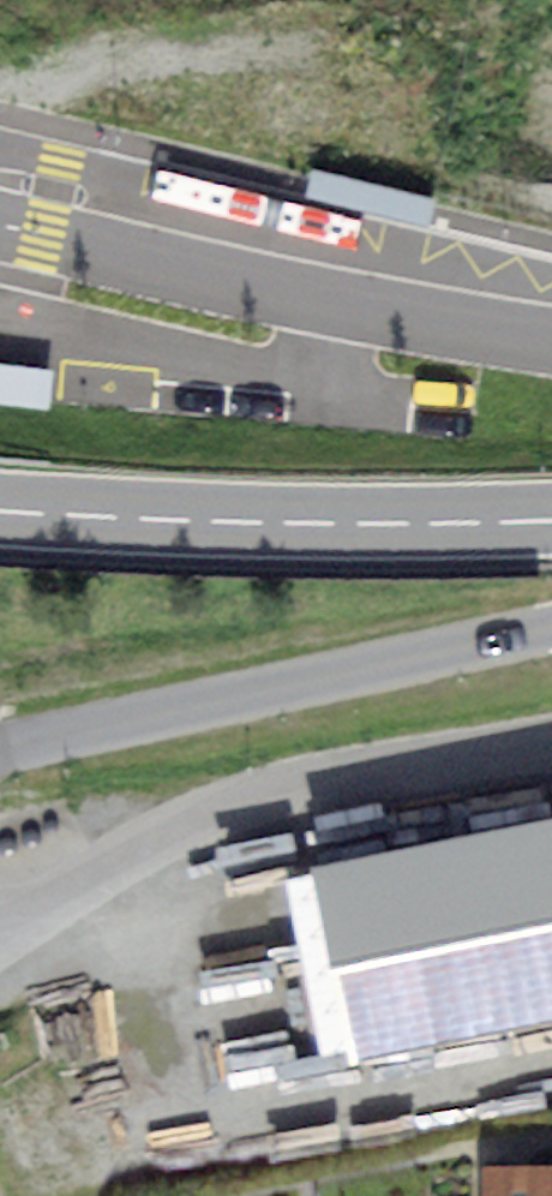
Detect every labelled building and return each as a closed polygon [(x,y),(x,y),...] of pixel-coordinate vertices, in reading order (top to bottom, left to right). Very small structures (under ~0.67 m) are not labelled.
[(306,857),(346,1062),(551,1021),(551,809),(306,857)] [(483,1167),(483,1195),(551,1195),(551,1166),(483,1167)]
